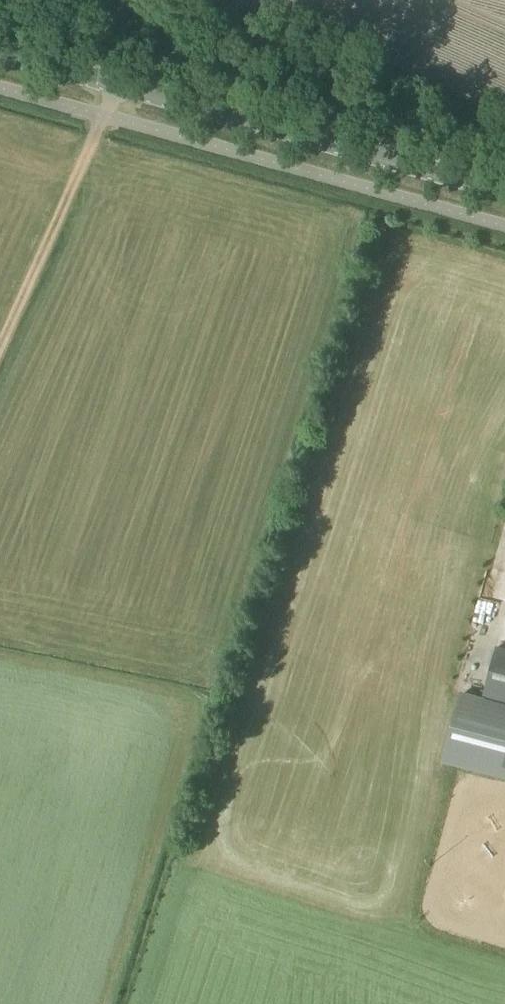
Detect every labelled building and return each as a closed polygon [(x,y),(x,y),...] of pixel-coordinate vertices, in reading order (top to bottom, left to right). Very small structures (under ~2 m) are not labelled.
[(496,647),(482,701),(504,707),(504,650),(496,647)] [(482,701),(459,695),(458,698),(441,763),(455,767),(504,780),(504,707),(482,701)]
